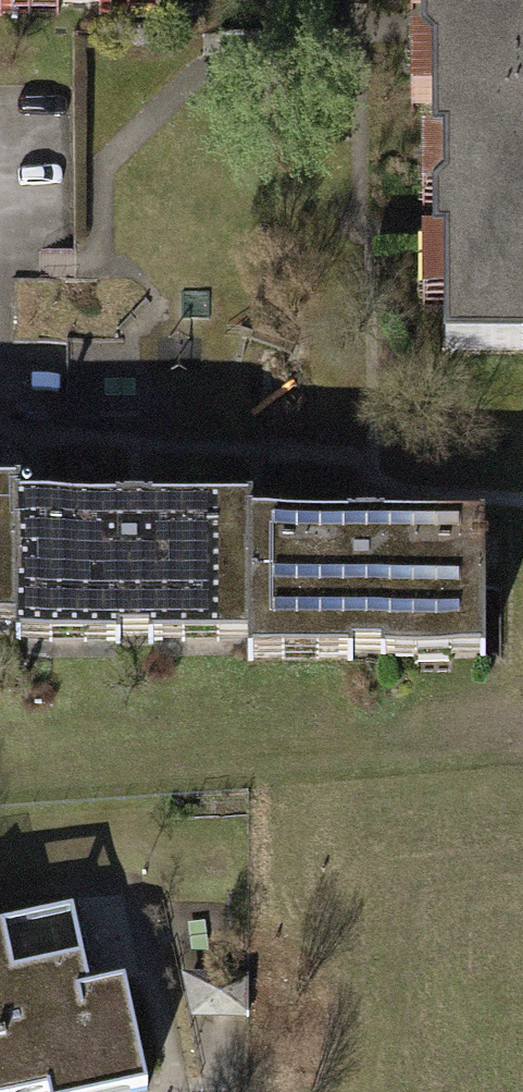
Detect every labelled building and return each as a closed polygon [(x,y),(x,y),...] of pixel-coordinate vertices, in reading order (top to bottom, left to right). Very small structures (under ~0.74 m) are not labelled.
[(433,94),(522,92),(522,0),(430,0),(433,94)] [(433,94),(441,346),(522,344),(522,92),(433,94)] [(16,630),(17,497),(17,482),(0,482),(0,630),(16,630)] [(257,500),(17,497),(16,630),(16,649),(255,651),(257,510),(257,500)] [(493,512),(257,510),(255,651),(255,663),(491,665),(493,512)] [(151,1085),(128,982),(98,989),(80,905),(6,921),(1,899),(0,899),(0,1091),(37,1091),(54,1088),(55,1091),(119,1091),(151,1085)] [(183,977),(191,1019),(245,1021),(244,976),(183,977)]
